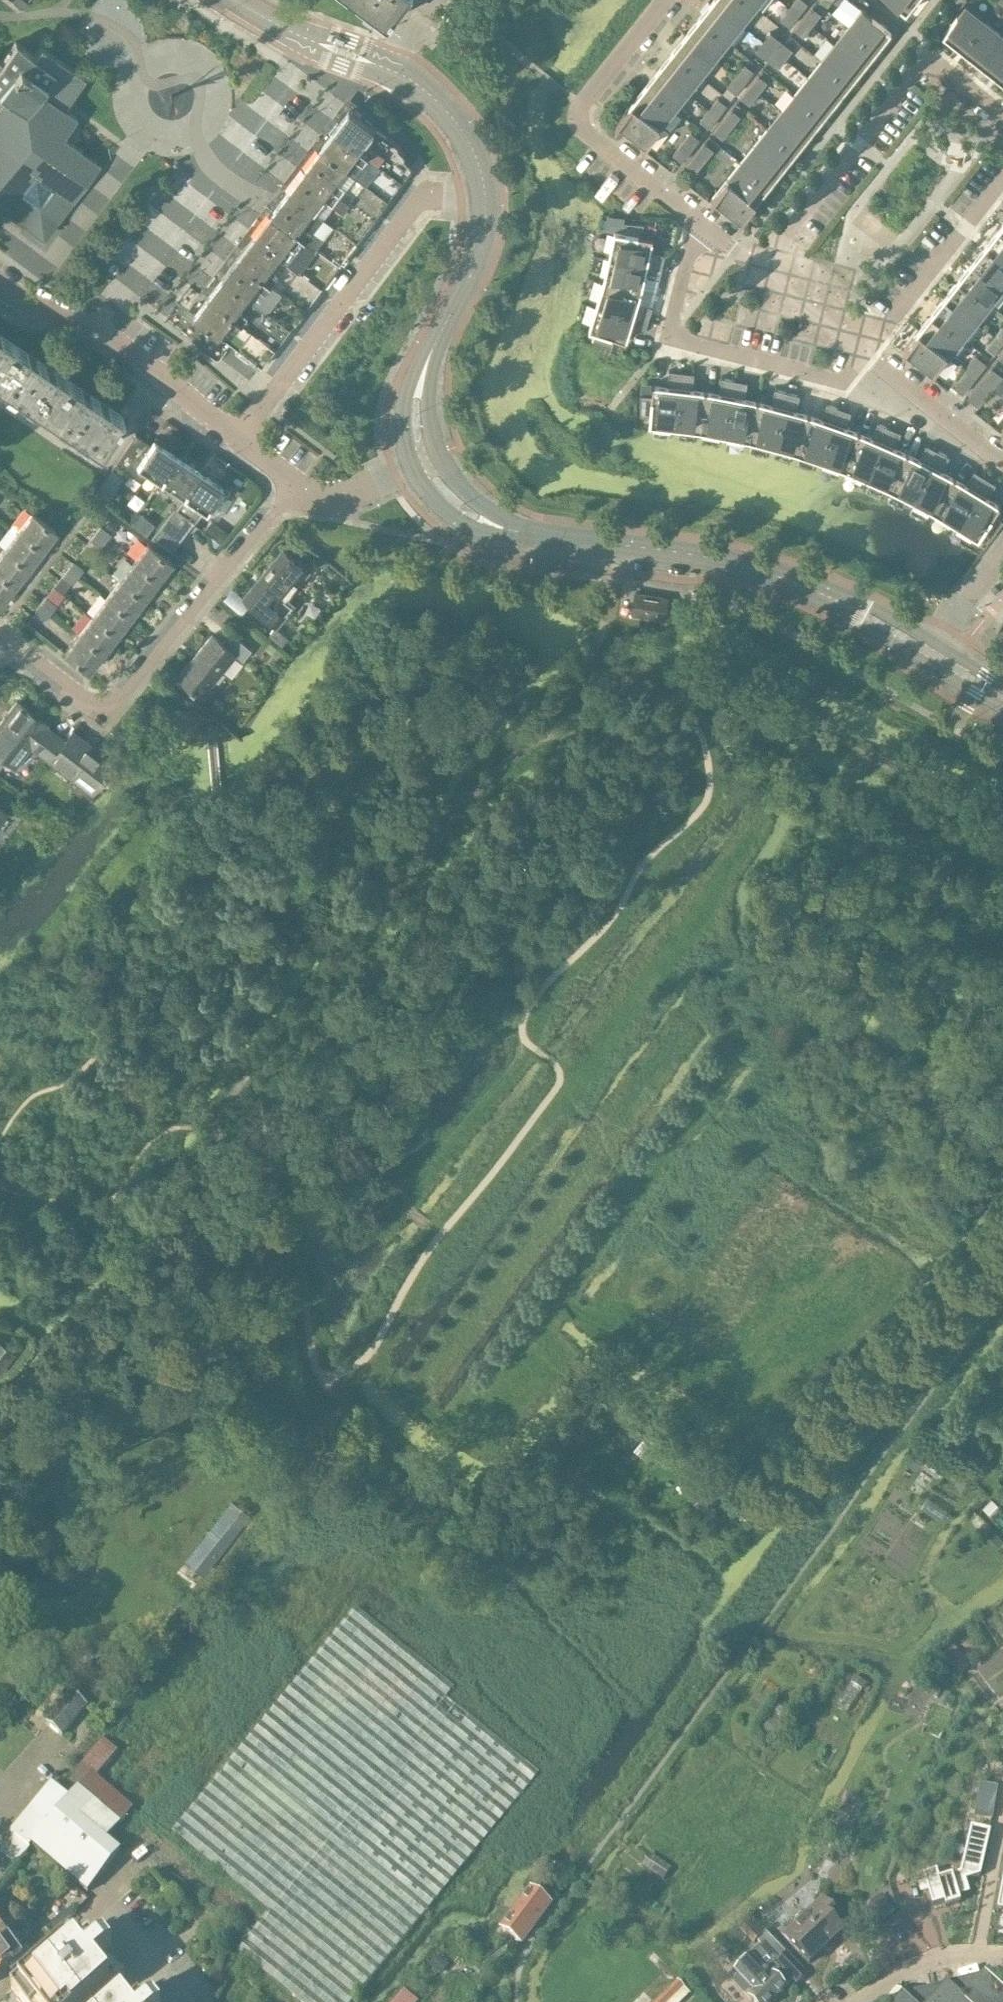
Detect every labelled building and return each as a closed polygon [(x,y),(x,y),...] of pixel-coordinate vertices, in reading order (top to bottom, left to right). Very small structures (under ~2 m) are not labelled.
[(12,1),(21,8),(27,1),(25,0),(12,0),(12,1)] [(388,20),(404,0),(361,0),(388,20)] [(740,23),(754,6),(747,0),(713,0),(712,2),(740,23)] [(790,6),(799,13),(808,3),(804,0),(795,0),(790,6)] [(915,0),(892,0),(906,11),(915,0)] [(699,18),(727,40),(740,23),(712,2),(699,18)] [(943,33),(960,47),(983,19),(966,5),(943,33)] [(790,25),(799,13),(790,6),(781,18),(790,25)] [(812,6),(804,17),(813,24),(821,14),(812,6)] [(849,25),(877,47),(891,30),(862,8),(849,25)] [(803,36),(813,24),(804,17),(795,29),(803,36)] [(684,36),(713,58),(727,40),(699,18),(684,36)] [(983,19),(960,47),(979,61),(1001,33),(983,19)] [(835,42),(863,65),(877,47),(849,25),(835,42)] [(770,32),(763,41),(774,50),(782,41),(770,32)] [(979,61),(995,75),(1002,65),(1002,35),(1001,33),(979,61)] [(671,52),(700,75),(713,58),(684,36),(671,52)] [(0,59),(0,207),(24,225),(25,225),(28,227),(54,223),(56,220),(57,221),(100,163),(63,135),(76,117),(64,107),(84,79),(39,46),(33,55),(15,41),(1,60),(0,59)] [(756,50),(767,59),(774,50),(763,41),(756,50)] [(782,41),(774,50),(786,58),(793,50),(782,41)] [(822,59),(850,82),(863,65),(835,42),(822,59)] [(774,50),(767,59),(778,68),(786,58),(774,50)] [(658,69),(686,92),(700,75),(671,52),(658,69)] [(808,76),(838,97),(850,82),(822,59),(808,76)] [(745,63),(736,75),(745,82),(754,70),(745,63)] [(645,85),(673,108),(686,92),(658,69),(645,85)] [(759,74),(750,86),(758,93),(768,81),(759,74)] [(736,93),(745,82),(736,75),(727,86),(736,93)] [(795,93),(823,115),(838,97),(808,76),(795,93)] [(632,102),(659,126),(673,108),(645,85),(632,102)] [(750,104),(758,93),(750,86),(741,97),(750,104)] [(781,110),(810,131),(823,115),(795,93),(781,110)] [(718,97),(709,109),(718,116),(727,105),(718,97)] [(646,143),(659,126),(632,102),(618,120),(646,143)] [(334,127),(403,179),(412,167),(398,144),(349,107),(334,127)] [(732,108),(723,120),(731,128),(741,115),(732,108)] [(700,120),(709,127),(718,116),(709,109),(700,120)] [(769,126),(796,149),(810,131),(781,110),(769,126)] [(723,138),(731,128),(723,120),(714,131),(723,138)] [(755,143),(783,166),(796,149),(769,126),(755,143)] [(403,179),(334,127),(320,146),(389,198),(403,179)] [(691,131),(682,143),(691,150),(700,138),(691,131)] [(705,142),(695,154),(704,161),(714,149),(705,142)] [(673,154),(682,161),(691,150),(682,143),(673,154)] [(741,161),(769,183),(783,166),(755,143),(741,161)] [(374,217),(389,198),(320,146),(305,165),(374,217)] [(695,154),(687,165),(696,172),(704,161),(695,154)] [(727,179),(755,201),(769,183),(741,161),(727,179)] [(374,217),(305,165),(289,187),(357,239),(374,217)] [(742,218),(755,201),(727,179),(713,196),(742,218)] [(340,262),(357,239),(289,187),(271,210),(340,262)] [(323,285),(340,262),(271,210),(254,233),(323,285)] [(615,230),(610,255),(663,266),(665,254),(650,251),(653,237),(643,235),(642,235),(644,223),(624,221),(623,231),(615,230)] [(645,223),(643,235),(653,237),(656,225),(645,223)] [(986,245),(1002,258),(1002,231),(999,228),(986,245)] [(306,308),(323,285),(254,233),(237,255),(306,308)] [(972,262),(1002,286),(1002,285),(1002,258),(986,245),(972,262)] [(292,326),(306,308),(237,255),(237,256),(223,274),(292,326)] [(610,255),(605,279),(641,289),(645,276),(660,279),(663,266),(610,255)] [(959,279),(989,303),(1002,286),(972,262),(959,279)] [(292,326),(223,274),(209,294),(277,346),(292,326)] [(605,279),(597,303),(649,319),(652,307),(638,302),(641,289),(605,279)] [(945,296),(975,320),(989,303),(959,279),(945,296)] [(277,346),(209,294),(202,289),(182,315),(191,321),(196,315),(238,347),(235,351),(258,368),(261,365),(262,366),(277,346)] [(932,313),(962,337),(975,320),(945,296),(932,313)] [(645,331),(649,319),(597,303),(590,328),(596,330),(593,340),(611,348),(615,336),(626,340),(630,326),(645,331)] [(946,353),(948,355),(962,337),(932,313),(918,330),(947,353),(946,353)] [(994,335),(1002,342),(1002,324),(994,335)] [(905,348),(933,370),(938,373),(951,357),(948,355),(946,353),(947,353),(918,330),(905,348)] [(12,342),(0,335),(0,362),(12,342)] [(994,353),(1002,343),(1002,342),(994,335),(986,346),(994,353)] [(18,397),(45,415),(68,380),(12,342),(0,362),(0,385),(18,397)] [(975,354),(967,365),(978,374),(987,363),(975,354)] [(978,374),(967,365),(951,384),(963,394),(978,374)] [(992,367),(983,378),(994,387),(1002,376),(992,367)] [(650,422),(675,425),(682,371),(669,370),(667,385),(653,384),(652,395),(640,394),(640,414),(651,415),(650,422)] [(675,425),(700,428),(706,390),(693,388),(694,373),(682,371),(675,425)] [(700,428),(725,432),(735,380),(723,377),(720,392),(706,390),(700,428)] [(983,378),(967,397),(979,406),(994,387),(983,378)] [(45,415),(73,433),(99,450),(122,415),(68,380),(45,415)] [(725,432),(749,437),(758,400),(745,397),(747,382),(735,380),(725,432)] [(651,383),(641,383),(641,394),(651,395),(651,383)] [(774,443),(788,392),(775,388),(771,403),(758,400),(749,437),(774,443)] [(796,410),(800,395),(788,392),(774,443),(798,450),(809,413),(796,410)] [(809,413),(798,450),(821,458),(839,407),(827,403),(822,418),(809,413)] [(821,458),(845,466),(859,431),(846,426),(851,412),(839,408),(821,458)] [(845,466),(868,476),(889,427),(878,422),(872,436),(859,431),(845,466)] [(868,476),(891,486),(908,452),(895,446),(901,432),(889,427),(868,476)] [(137,441),(120,467),(130,473),(141,481),(147,473),(158,480),(176,454),(153,439),(147,448),(137,441)] [(891,486),(913,498),(938,450),(927,444),(920,458),(908,452),(891,486)] [(913,498),(935,509),(955,476),(942,470),(949,456),(938,450),(913,498)] [(176,454),(158,480),(181,496),(198,469),(176,454)] [(222,485),(198,469),(181,496),(151,536),(170,550),(192,522),(191,521),(199,508),(204,511),(222,485)] [(935,509),(957,522),(966,507),(985,477),(974,470),(966,483),(955,476),(935,509)] [(957,522),(979,536),(983,530),(991,536),(1002,521),(1002,520),(994,514),(1000,504),(988,497),(996,484),(985,477),(966,507),(957,522)] [(99,494),(109,502),(116,492),(106,485),(99,494)] [(18,529),(42,547),(55,530),(31,512),(18,529)] [(138,512),(130,523),(145,534),(154,523),(138,512)] [(110,518),(102,528),(109,533),(117,523),(110,518)] [(226,532),(210,520),(203,529),(219,542),(226,532)] [(94,532),(104,540),(109,533),(102,528),(99,525),(94,532)] [(18,529),(3,548),(27,567),(42,547),(18,529)] [(99,547),(104,540),(94,532),(89,539),(99,547)] [(133,561),(157,579),(171,561),(147,543),(133,561)] [(13,585),(27,567),(3,548),(0,552),(0,574),(13,585)] [(243,596),(277,624),(294,604),(286,598),(309,570),(283,548),(243,596)] [(67,568),(77,576),(82,569),(72,561),(67,568)] [(119,579),(143,598),(157,579),(133,561),(119,579)] [(72,583),(77,576),(67,568),(62,575),(72,583)] [(13,585),(0,574),(0,602),(13,585)] [(106,596),(129,615),(143,598),(119,579),(106,596)] [(664,618),(668,597),(636,592),(632,612),(664,618)] [(92,614),(115,634),(129,615),(106,596),(92,614)] [(39,604),(49,612),(55,604),(45,597),(39,604)] [(44,618),(49,612),(39,604),(34,611),(44,618)] [(92,614),(77,634),(101,653),(115,634),(92,614)] [(289,637),(276,626),(268,635),(282,646),(289,637)] [(235,654),(243,660),(251,649),(230,632),(222,642),(212,634),(178,675),(202,695),(235,654)] [(64,651),(88,670),(101,653),(77,634),(64,651)] [(39,753),(54,733),(44,726),(46,724),(15,701),(0,721),(0,756),(4,759),(19,739),(39,753)] [(98,782),(113,761),(71,730),(63,740),(54,733),(39,753),(71,777),(78,767),(98,782)] [(131,765),(123,760),(118,766),(126,772),(131,765)] [(37,793),(27,786),(20,796),(30,803),(37,793)] [(17,1352),(0,1339),(0,1375),(17,1352)] [(237,1492),(185,1559),(204,1573),(256,1507),(237,1492)] [(556,1595),(562,1588),(557,1583),(551,1590),(556,1595)] [(237,1952),(299,2001),(353,2001),(539,1775),(446,1700),(454,1690),(356,1609),(172,1832),(270,1912),(237,1952)] [(70,1692),(45,1724),(48,1727),(62,1738),(83,1710),(87,1706),(70,1692)] [(15,1866),(31,1845),(87,1893),(121,1853),(107,1841),(134,1809),(96,1777),(118,1753),(103,1740),(73,1774),(77,1789),(69,1798),(51,1782),(9,1831),(0,1853),(15,1866)] [(991,1819),(996,1788),(981,1785),(975,1816),(991,1819)] [(965,1881),(980,1876),(990,1832),(971,1827),(960,1873),(939,1880),(937,1871),(923,1875),(932,1905),(944,1902),(946,1908),(960,1903),(959,1897),(969,1894),(965,1881)] [(671,1869),(649,1854),(641,1865),(663,1881),(671,1869)] [(562,1866),(555,1877),(562,1882),(569,1871),(562,1866)] [(37,1873),(24,1883),(31,1891),(44,1881),(37,1873)] [(53,1885),(23,1911),(33,1922),(62,1896),(53,1885)] [(530,1888),(499,1929),(501,1930),(521,1945),(522,1946),(553,1905),(552,1904),(551,1903),(532,1889),(530,1888)] [(882,1894),(860,1912),(874,1929),(896,1911),(892,1907),(891,1908),(886,1903),(888,1902),(882,1894)] [(823,1899),(783,1936),(809,1964),(842,1933),(833,1923),(839,1916),(823,1899)] [(64,1910),(48,1928),(55,1935),(72,1917),(64,1910)] [(751,1917),(739,1928),(754,1944),(757,1941),(766,1932),(751,1917)] [(9,1942),(0,1929),(0,1949),(9,1942)] [(11,1991),(20,2001),(91,2001),(124,1975),(110,1957),(112,1955),(105,1945),(102,1947),(88,1929),(11,1991)] [(766,1932),(757,1941),(761,1946),(776,1961),(778,1960),(785,1953),(766,1932)] [(0,1949),(0,1978),(23,1961),(9,1942),(0,1949)] [(734,1972),(753,1992),(747,1997),(752,2001),(772,2001),(786,1989),(786,1988),(792,1983),(780,1971),(781,1970),(774,1963),(776,1961),(761,1946),(751,1955),(734,1972)] [(786,1954),(776,1963),(796,1984),(806,1974),(786,1954)] [(449,1966),(438,1956),(430,1966),(441,1975),(449,1966)] [(989,1970),(976,1983),(951,1990),(946,1985),(930,2001),(1002,2001),(1002,1982),(989,1970)] [(650,2001),(675,2001),(686,1990),(675,1977),(650,2001)] [(897,1990),(886,2001),(909,2001),(897,1990)] [(137,1991),(123,2001),(146,2001),(137,1991)]
